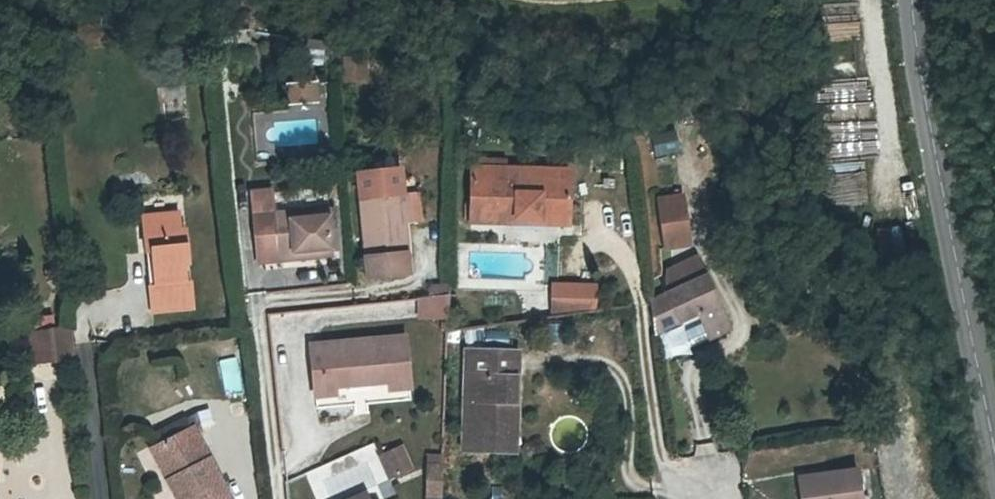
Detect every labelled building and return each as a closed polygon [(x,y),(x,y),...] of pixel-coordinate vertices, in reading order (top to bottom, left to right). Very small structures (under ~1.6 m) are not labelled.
[(339,54),(342,74),(358,72),(356,52),(339,54)] [(286,84),(287,99),(314,96),(312,81),(286,84)] [(652,154),(676,148),(672,132),(648,138),(652,154)] [(519,191),(520,168),(474,168),(473,205),(466,206),(466,218),(474,218),(474,223),(572,223),(572,191),(519,191)] [(519,191),(572,191),(572,168),(520,168),(519,191)] [(403,201),(399,170),(355,174),(366,260),(408,256),(403,201)] [(682,192),(657,195),(664,244),(689,240),(682,192)] [(271,215),(269,197),(248,198),(255,264),(293,261),(293,255),(339,251),(336,209),(271,215)] [(160,248),(161,279),(150,281),(153,309),(196,305),(194,278),(187,279),(186,259),(192,259),(189,225),(183,225),(181,210),(143,213),(146,249),(160,248)] [(697,252),(661,267),(667,282),(703,267),(697,252)] [(656,330),(667,326),(681,319),(699,312),(706,328),(731,317),(712,273),(652,299),(656,330)] [(552,315),(594,310),(595,284),(553,283),(552,315)] [(445,292),(446,285),(424,287),(425,295),(445,292)] [(425,295),(419,296),(418,315),(445,316),(446,293),(425,295)] [(699,312),(681,319),(688,336),(706,328),(699,312)] [(731,317),(706,328),(709,336),(734,325),(731,317)] [(681,319),(667,326),(674,342),(688,336),(681,319)] [(72,358),(69,324),(25,327),(28,361),(72,358)] [(388,390),(407,388),(403,337),(309,345),(313,396),(328,395),(328,386),(387,382),(388,390)] [(463,447),(498,449),(499,424),(515,424),(517,352),(467,350),(463,447)] [(234,355),(215,360),(224,394),(242,389),(234,355)] [(13,439),(48,438),(45,413),(11,416),(13,439)] [(514,449),(515,424),(499,424),(498,449),(514,449)] [(195,428),(156,448),(170,481),(175,480),(183,498),(227,498),(195,428)] [(410,465),(400,443),(390,447),(401,469),(410,465)] [(390,447),(378,454),(389,476),(401,469),(390,447)] [(424,455),(424,465),(441,465),(441,456),(424,455)] [(441,465),(424,465),(422,498),(440,498),(441,465)] [(857,472),(801,478),(803,498),(861,498),(857,472)]
